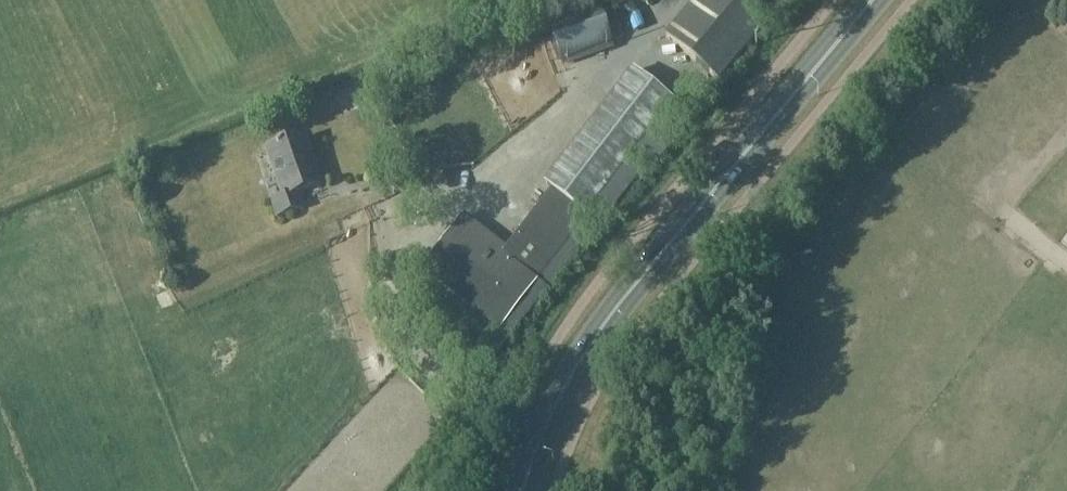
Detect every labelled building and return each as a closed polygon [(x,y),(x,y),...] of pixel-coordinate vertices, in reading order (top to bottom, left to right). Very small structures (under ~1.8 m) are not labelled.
[(667,37),(720,82),(770,22),(744,0),(698,0),(667,37)] [(551,25),(563,62),(611,45),(598,9),(551,25)] [(423,272),(499,330),(669,107),(671,109),(674,105),(672,104),(673,102),(633,72),(546,184),(553,189),(507,249),(465,217),(423,272)] [(321,186),(321,185),(304,139),(268,152),(284,198),(272,203),(277,217),(304,208),(299,194),(321,186)]
